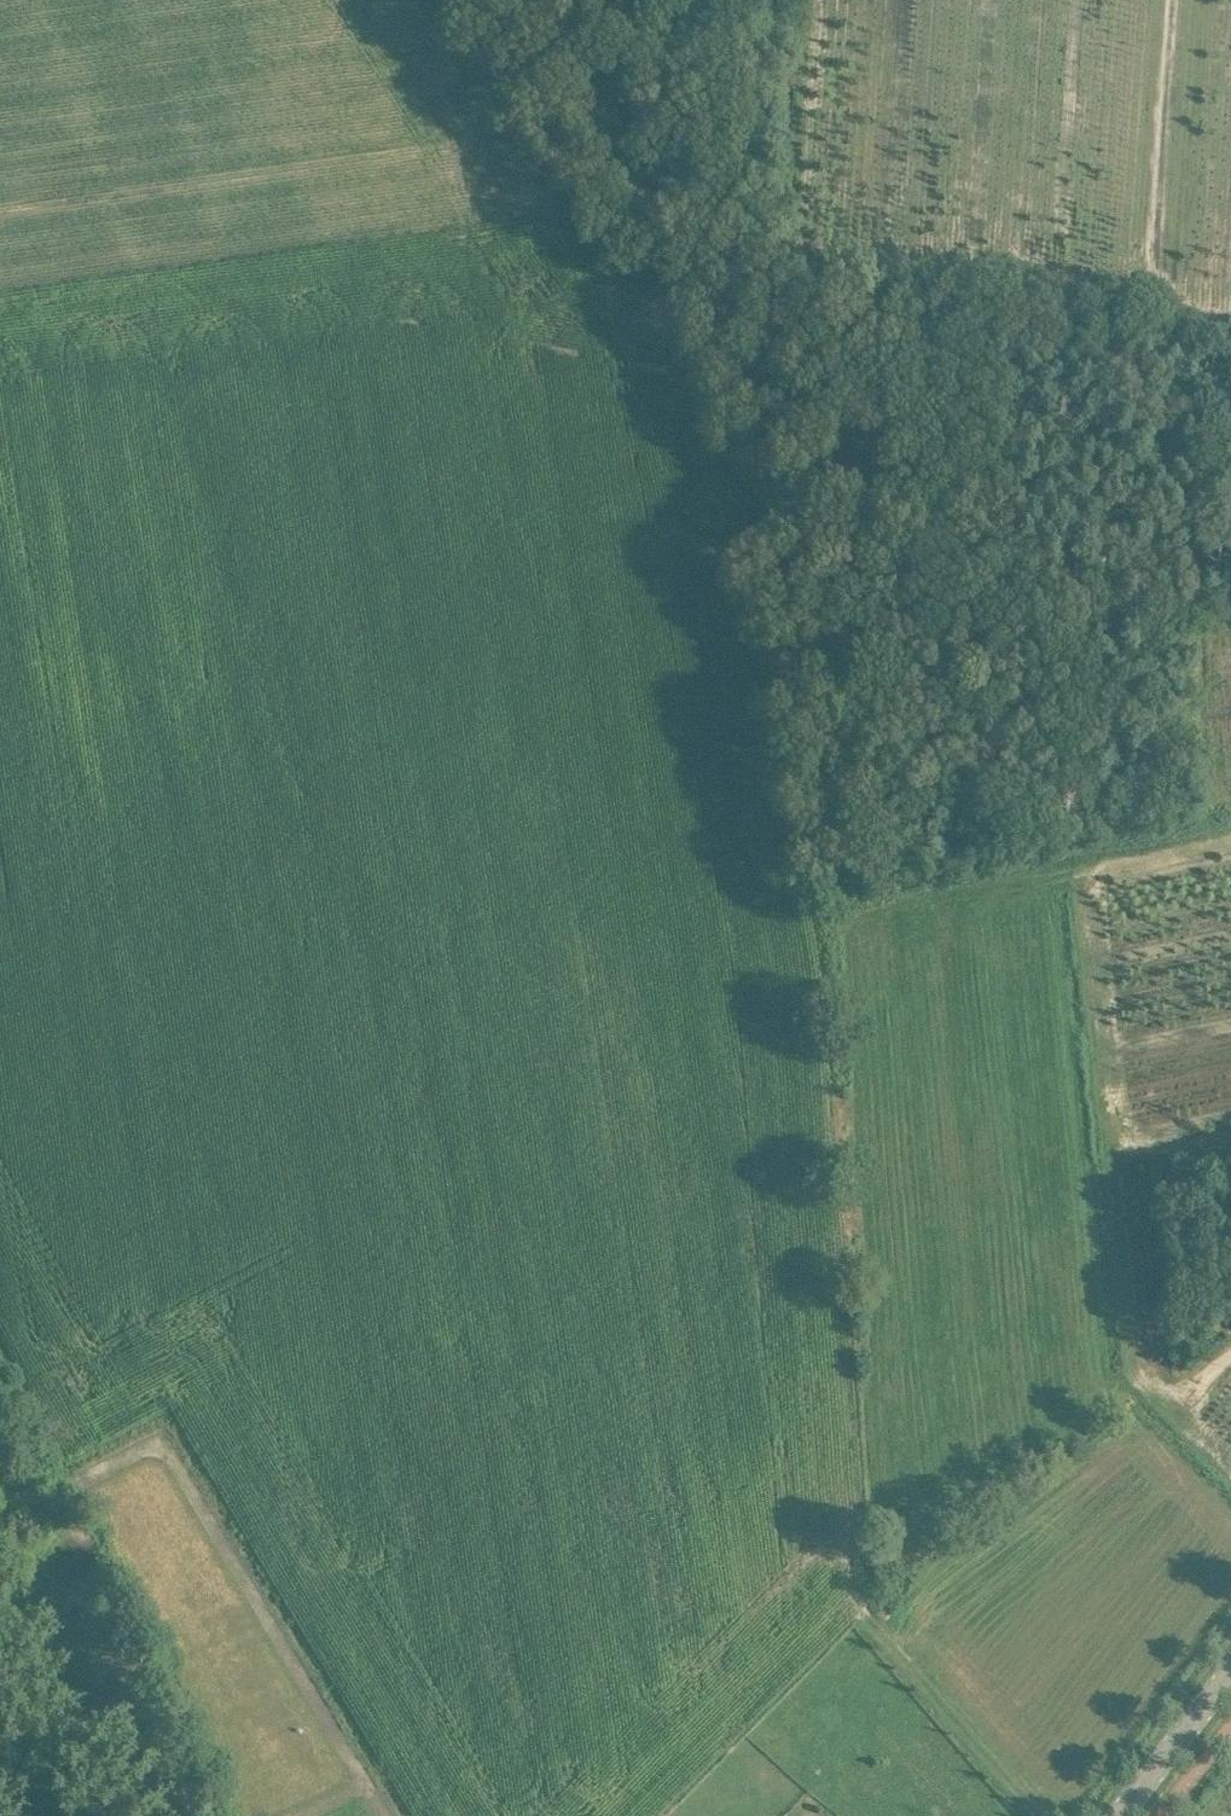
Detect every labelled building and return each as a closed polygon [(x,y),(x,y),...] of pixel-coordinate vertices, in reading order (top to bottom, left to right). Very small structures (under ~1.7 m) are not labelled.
[(911,1747),(916,1743),(919,1746),(926,1739),(918,1730),(905,1741),(911,1747)] [(834,1800),(846,1786),(839,1779),(826,1793),(834,1800)] [(879,1796),(870,1789),(860,1803),(868,1810),(879,1796)]
